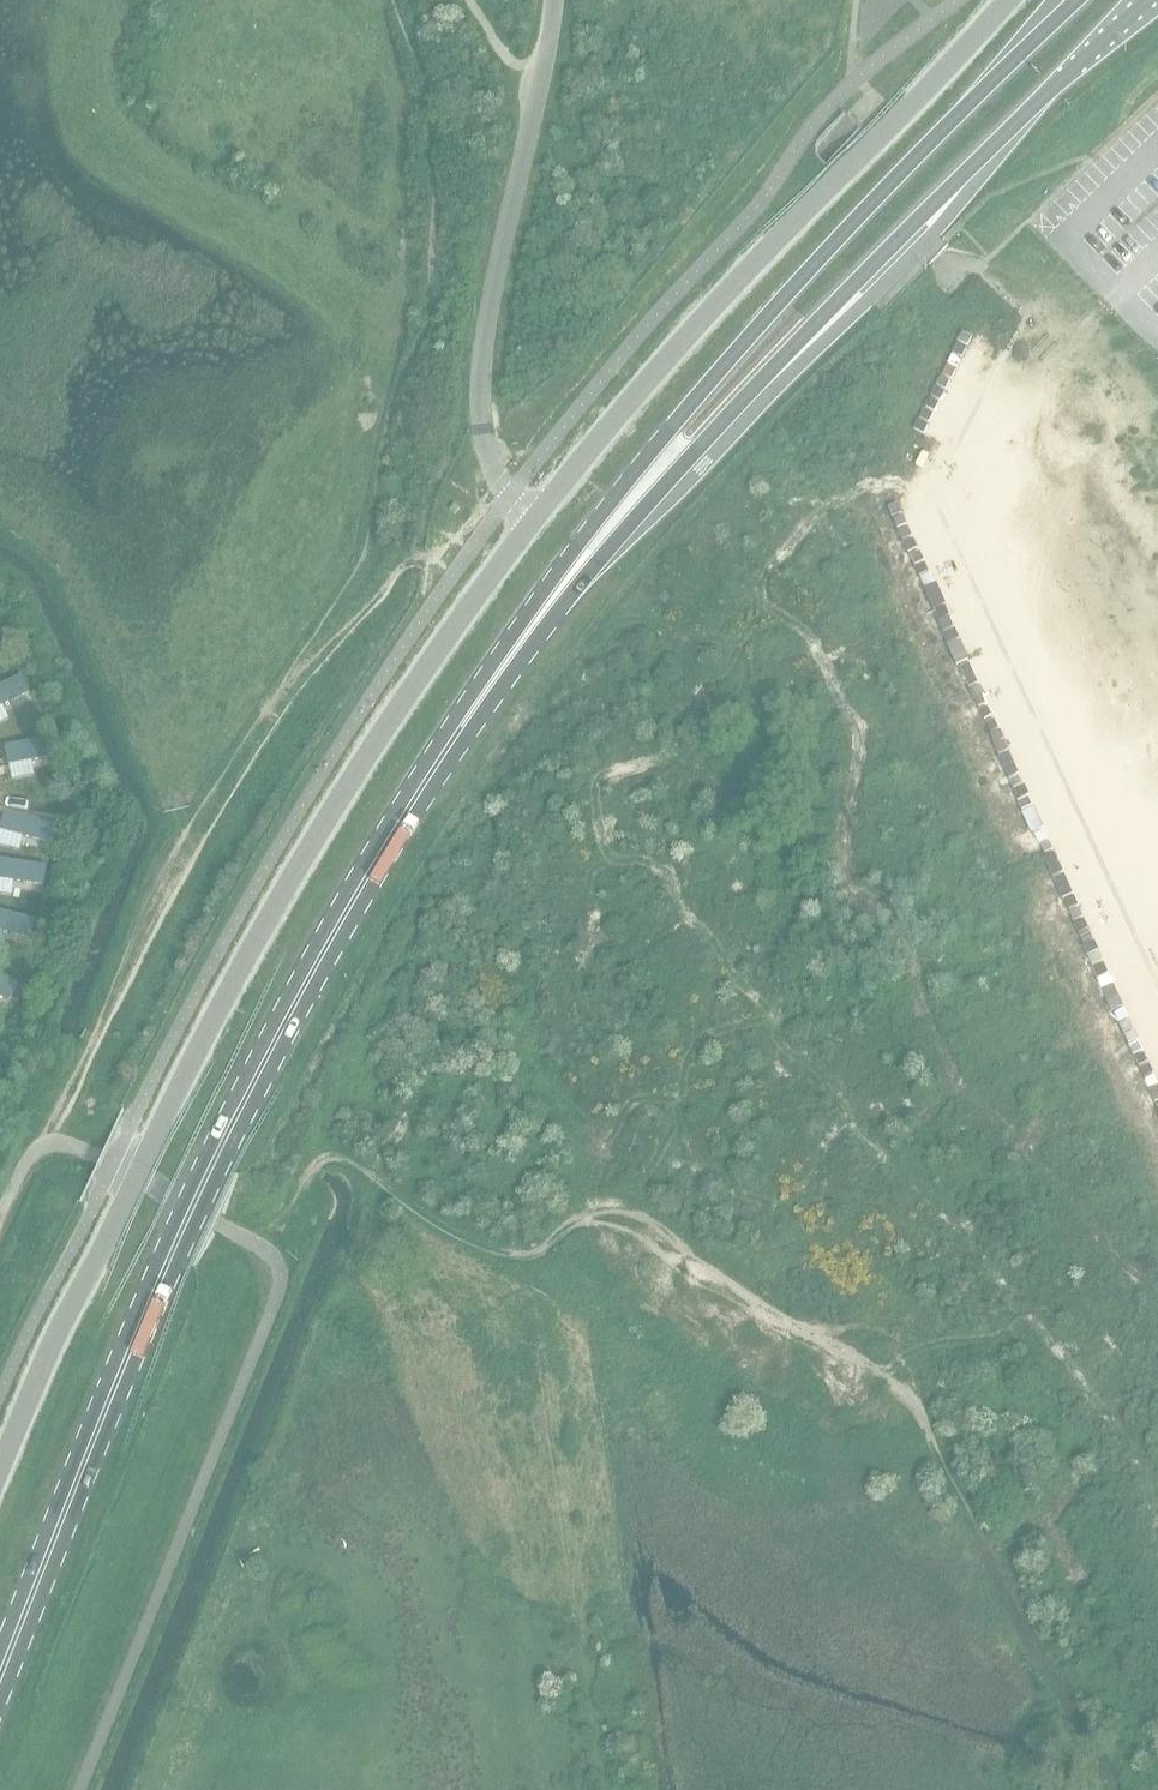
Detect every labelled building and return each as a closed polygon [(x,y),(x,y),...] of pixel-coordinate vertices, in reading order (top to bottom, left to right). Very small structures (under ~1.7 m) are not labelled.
[(0,686),(0,707),(29,693),(21,676),(0,686)] [(57,737),(5,746),(8,765),(61,756),(57,737)] [(0,830),(51,844),(56,825),(5,812),(0,830)] [(43,886),(46,866),(0,859),(0,879),(43,886)] [(30,938),(34,920),(0,911),(0,931),(30,938)] [(7,1001),(18,985),(0,974),(0,997),(7,1001)]
